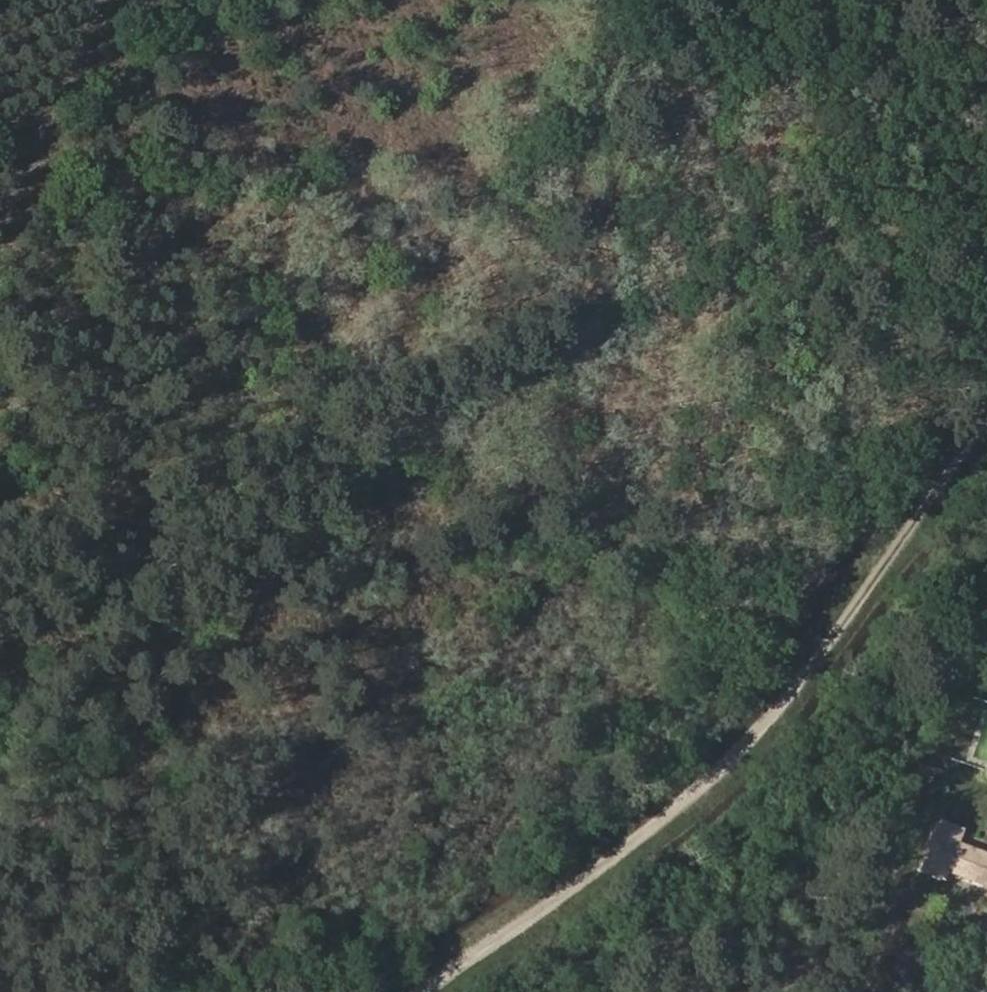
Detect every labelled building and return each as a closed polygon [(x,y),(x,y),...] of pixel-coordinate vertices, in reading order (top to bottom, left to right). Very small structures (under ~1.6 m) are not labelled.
[(954,843),(959,830),(938,822),(920,869),(941,877),(944,869),(986,885),(986,856),(954,843)]
